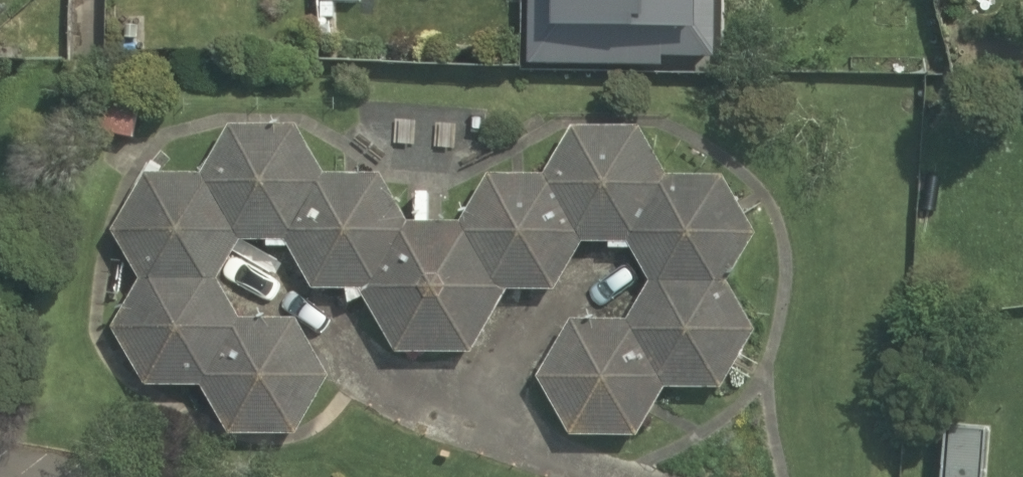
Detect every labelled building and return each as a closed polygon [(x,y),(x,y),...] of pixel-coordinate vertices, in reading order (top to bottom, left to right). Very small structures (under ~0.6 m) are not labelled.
[(525,59),(661,61),(657,49),(708,50),(709,0),(526,0),(525,59)] [(198,170),(238,239),(282,238),(322,171),(294,123),(226,123),(198,170)] [(545,172),(581,240),(625,241),(665,172),(637,124),(571,124),(545,172)] [(109,228),(137,278),(216,277),(238,239),(198,170),(142,171),(109,228)] [(458,220),(502,287),(553,288),(581,240),(545,172),(488,170),(458,220)] [(282,238),(311,287),(360,288),(405,220),(378,171),(322,171),(282,238)] [(625,241),(648,278),(726,280),(753,231),(721,173),(665,172),(625,241)] [(360,288),(394,351),(470,350),(502,287),(458,220),(405,220),(360,288)] [(109,328),(142,384),(198,384),(238,317),(216,277),(137,278),(109,328)] [(625,317),(663,385),(720,386),(753,327),(726,280),(648,278),(625,317)] [(198,384),(227,432),(293,433),(327,373),(294,317),(238,317),(198,384)] [(535,375),(567,433),(636,434),(663,385),(625,317),(570,317),(535,375)] [(943,422),(939,476),(980,476),(984,425),(943,422)]
